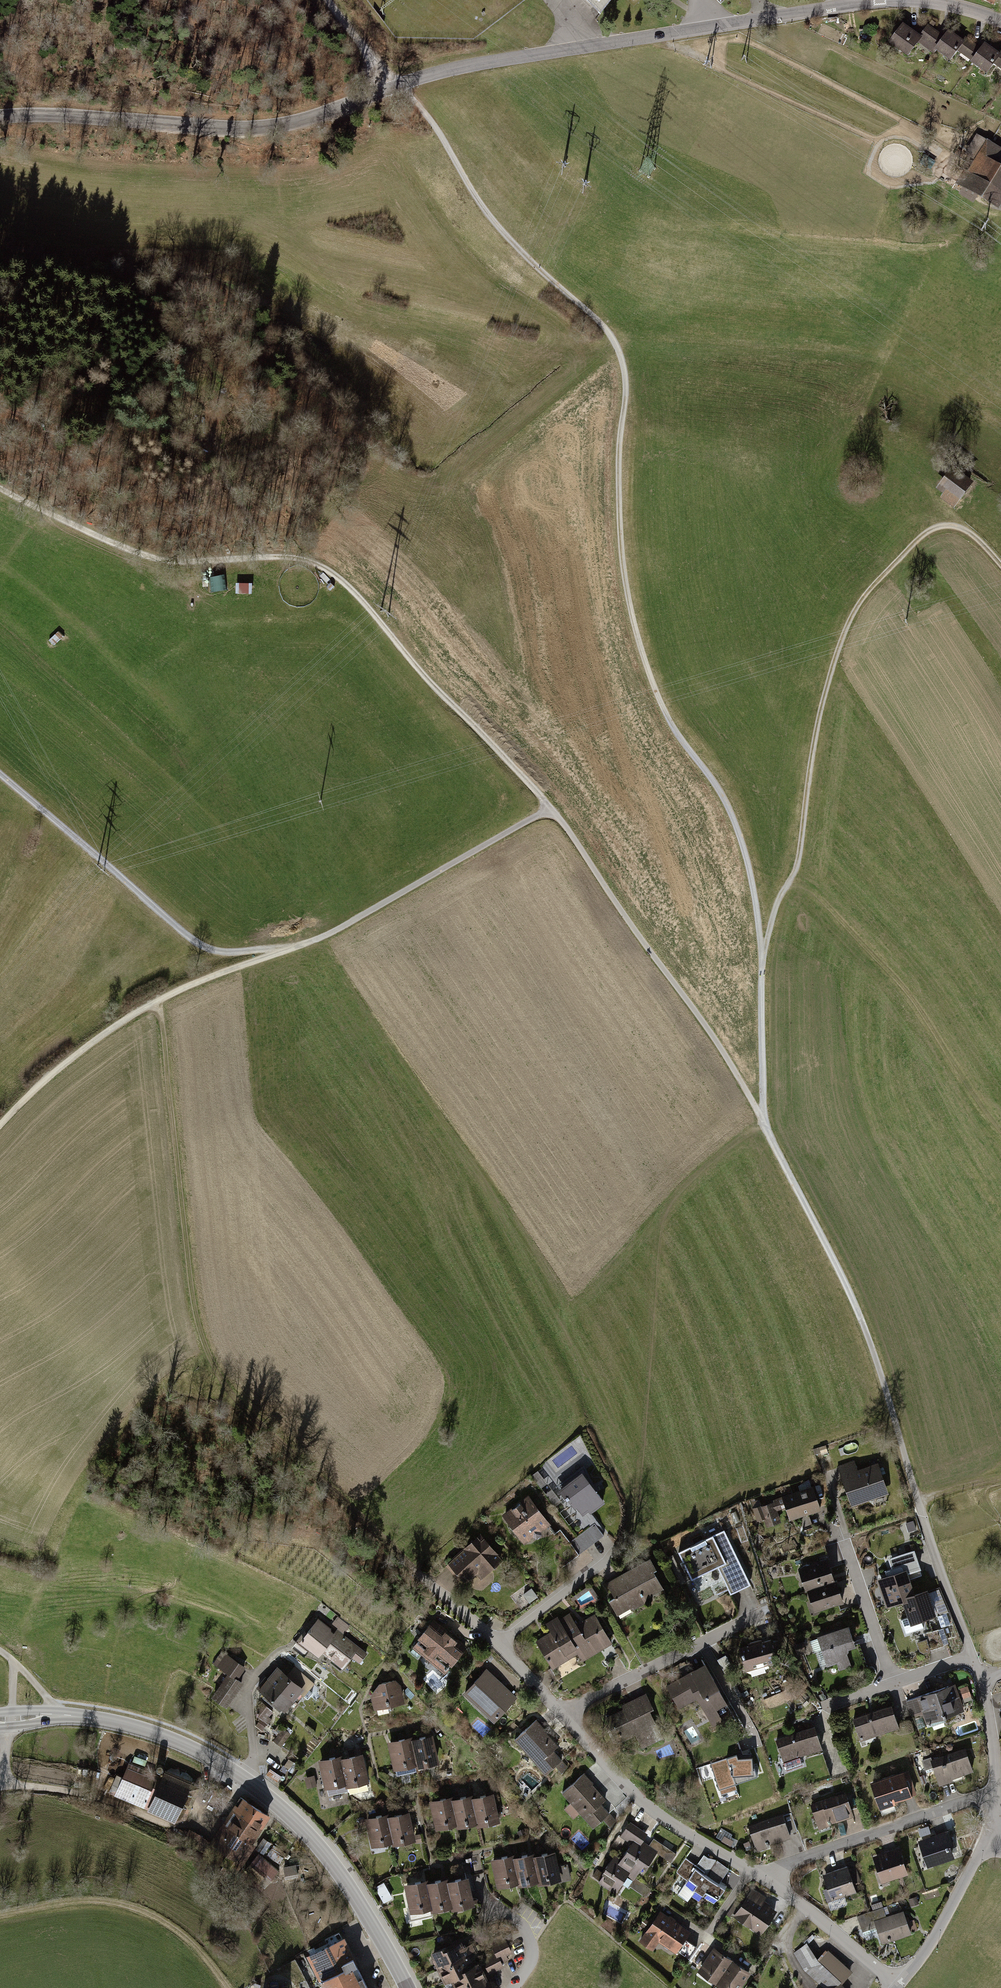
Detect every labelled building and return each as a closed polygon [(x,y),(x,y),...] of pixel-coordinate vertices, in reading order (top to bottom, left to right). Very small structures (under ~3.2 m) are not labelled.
[(596,23),(614,0),(576,0),(596,23)] [(992,10),(996,0),(966,0),(992,10)] [(887,47),(906,61),(917,46),(920,41),(918,40),(901,28),(887,47)] [(917,46),(946,67),(955,54),(962,45),(947,34),(943,40),(926,29),(918,40),(920,41),(917,46)] [(968,68),(985,80),(992,68),(1000,58),(984,47),(981,51),(965,40),(962,45),(955,54),(970,65),(968,68)] [(1000,58),(992,68),(1000,74),(1000,56),(1000,58)] [(958,189),(996,214),(1000,207),(1000,152),(976,136),(964,154),(976,161),(958,189)] [(939,498),(954,509),(972,485),(957,474),(939,498)] [(52,627),(45,618),(35,626),(42,635),(52,627)] [(836,1467),(848,1508),(875,1500),(886,1497),(877,1465),(857,1471),(854,1462),(836,1467)] [(581,1476),(558,1494),(583,1525),(605,1507),(581,1476)] [(812,1489),(781,1499),(789,1523),(819,1514),(812,1489)] [(529,1503),(503,1522),(522,1548),(547,1529),(529,1503)] [(779,1523),(774,1504),(757,1509),(762,1527),(779,1523)] [(908,1531),(916,1530),(915,1521),(907,1523),(908,1531)] [(593,1528),(578,1540),(587,1551),(602,1539),(593,1528)] [(750,1584),(723,1530),(676,1553),(690,1581),(717,1568),(730,1594),(750,1584)] [(482,1541),(449,1566),(462,1583),(463,1584),(474,1576),(481,1585),(503,1568),(482,1541)] [(805,1594),(835,1584),(826,1561),(797,1571),(805,1594)] [(649,1563),(606,1587),(613,1600),(607,1604),(616,1620),(662,1595),(652,1576),(655,1574),(649,1563)] [(906,1574),(877,1582),(885,1611),(904,1605),(903,1602),(913,1600),(906,1574)] [(813,1617),(843,1607),(835,1584),(805,1594),(813,1617)] [(528,1587),(509,1601),(520,1615),(539,1601),(528,1587)] [(902,1607),(907,1620),(899,1623),(902,1633),(936,1621),(926,1595),(913,1600),(903,1602),(906,1606),(902,1607)] [(319,1618),(298,1643),(317,1659),(322,1654),(343,1671),(351,1661),(359,1667),(369,1656),(343,1634),(350,1627),(339,1618),(330,1628),(319,1618)] [(611,1648),(593,1618),(575,1628),(569,1618),(558,1624),(578,1659),(581,1665),(611,1648)] [(578,1659),(558,1624),(556,1621),(544,1628),(548,1636),(534,1644),(551,1674),(578,1659)] [(431,1628),(414,1650),(446,1675),(463,1653),(431,1628)] [(849,1631),(817,1639),(824,1666),(834,1663),(837,1675),(851,1671),(847,1655),(855,1653),(849,1631)] [(770,1647),(740,1653),(744,1672),(774,1665),(770,1647)] [(210,1696),(225,1708),(243,1684),(238,1680),(246,1669),(228,1655),(218,1668),(227,1675),(210,1696)] [(275,1667),(256,1691),(282,1712),(297,1693),(301,1696),(311,1684),(293,1669),(287,1676),(275,1667)] [(705,1669),(664,1688),(675,1713),(697,1702),(710,1729),(721,1724),(715,1713),(723,1709),(705,1669)] [(488,1674),(465,1697),(491,1722),(514,1699),(488,1674)] [(381,1684),(372,1696),(375,1709),(404,1702),(400,1687),(395,1681),(381,1684)] [(955,1687),(917,1700),(925,1726),(964,1713),(955,1687)] [(964,1698),(971,1696),(968,1687),(962,1689),(964,1698)] [(647,1699),(607,1718),(619,1745),(655,1728),(649,1715),(654,1713),(647,1699)] [(890,1709),(851,1721),(858,1743),(897,1732),(890,1709)] [(532,1726),(513,1743),(545,1778),(564,1761),(532,1726)] [(287,1742),(287,1728),(275,1728),(275,1742),(287,1742)] [(813,1730),(775,1742),(783,1766),(821,1754),(813,1730)] [(436,1765),(431,1739),(409,1743),(414,1769),(436,1765)] [(414,1769),(409,1743),(387,1747),(392,1773),(414,1769)] [(965,1752),(930,1763),(937,1786),(973,1776),(965,1752)] [(742,1753),(710,1764),(720,1794),(737,1789),(735,1784),(758,1776),(750,1754),(742,1755),(742,1753)] [(367,1781),(362,1754),(340,1759),(346,1785),(367,1781)] [(346,1785),(340,1759),(318,1763),(324,1789),(346,1785)] [(188,1783),(130,1761),(117,1795),(175,1818),(188,1783)] [(903,1775),(869,1786),(878,1812),(912,1801),(903,1775)] [(585,1779),(563,1797),(592,1834),(610,1819),(601,1807),(605,1803),(585,1779)] [(495,1820),(491,1793),(470,1797),(475,1823),(495,1820)] [(475,1823),(470,1797),(449,1800),(454,1826),(475,1823)] [(844,1797),(810,1807),(817,1831),(851,1820),(844,1797)] [(239,1798),(211,1840),(242,1861),(270,1818),(239,1798)] [(454,1826),(449,1800),(429,1804),(433,1830),(454,1826)] [(793,1812),(785,1814),(790,1833),(798,1831),(793,1812)] [(413,1843),(408,1816),(386,1820),(391,1847),(413,1843)] [(781,1818),(746,1830),(753,1852),(789,1841),(781,1818)] [(391,1847),(386,1820),(365,1824),(369,1851),(391,1847)] [(632,1827),(620,1842),(629,1850),(619,1863),(615,1859),(610,1865),(629,1879),(635,1883),(655,1857),(641,1846),(647,1840),(632,1827)] [(944,1836),(918,1844),(926,1870),(952,1862),(944,1836)] [(259,1851),(266,1854),(272,1841),(264,1838),(259,1851)] [(278,1868),(256,1851),(243,1868),(265,1884),(278,1868)] [(900,1851),(873,1858),(880,1885),(907,1878),(900,1851)] [(556,1880),(553,1854),(532,1856),(535,1883),(556,1880)] [(535,1883),(532,1856),(511,1858),(514,1885),(535,1883)] [(686,1857),(676,1871),(687,1878),(688,1876),(696,1881),(693,1885),(702,1891),(705,1887),(718,1896),(725,1886),(703,1871),(704,1869),(686,1857)] [(514,1885),(511,1858),(490,1861),(493,1887),(514,1885)] [(484,1861),(472,1862),(476,1895),(488,1893),(484,1861)] [(629,1879),(610,1865),(596,1885),(615,1899),(629,1879)] [(848,1870),(820,1878),(828,1906),(856,1897),(848,1870)] [(469,1904),(465,1877),(444,1881),(449,1907),(469,1904)] [(449,1907),(444,1881),(424,1884),(428,1910),(449,1907)] [(386,1883),(377,1888),(384,1902),(393,1898),(386,1883)] [(428,1910),(424,1884),(403,1887),(407,1914),(428,1910)] [(755,1891),(734,1919),(761,1938),(781,1910),(755,1891)] [(883,1909),(858,1917),(864,1936),(876,1932),(881,1946),(911,1937),(903,1912),(886,1918),(883,1909)] [(662,1912),(638,1942),(652,1953),(660,1942),(685,1962),(700,1942),(691,1934),(662,1912)] [(344,1939),(306,1959),(321,1987),(370,1987),(344,1939)] [(437,1970),(477,1952),(475,1947),(465,1951),(461,1942),(431,1956),(437,1970)] [(485,1945),(487,1970),(502,1969),(501,1956),(511,1955),(510,1943),(485,1945)] [(843,1982),(856,1971),(835,1947),(820,1960),(806,1944),(792,1957),(806,1973),(819,1987),(848,1987),(843,1982)] [(696,1974),(714,1987),(732,1965),(714,1951),(696,1974)] [(450,1984),(476,1972),(472,1962),(480,1958),(477,1952),(437,1970),(445,1987),(450,1984)] [(715,1987),(742,1987),(750,1978),(732,1965),(714,1987),(715,1987)] [(482,1986),(476,1972),(450,1984),(452,1987),(477,1987),(482,1986)]
